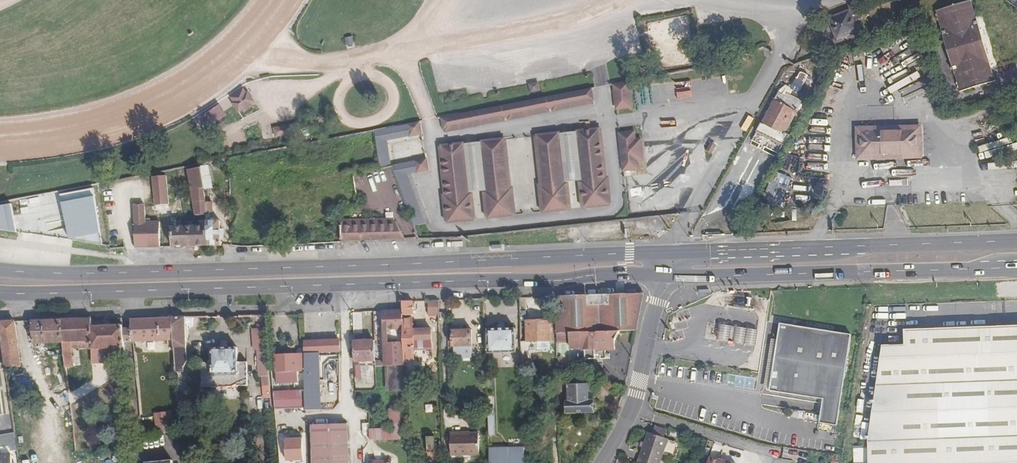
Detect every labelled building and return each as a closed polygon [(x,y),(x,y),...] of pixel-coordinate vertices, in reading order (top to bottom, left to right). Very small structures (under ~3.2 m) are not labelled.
[(971,0),(939,11),(944,28),(942,28),(957,75),(959,74),(964,90),(997,80),(992,63),(993,63),(978,16),(977,17),(971,0)] [(857,32),(851,16),(849,11),(829,19),(837,39),(857,32)] [(648,25),(652,47),(653,54),(669,51),(667,44),(691,39),(687,18),(648,25)] [(347,45),(354,44),(353,35),(346,36),(347,45)] [(784,95),(780,92),(775,101),(756,131),(782,147),(787,137),(783,135),(802,103),(797,100),(800,96),(798,95),(806,84),(810,78),(803,74),(799,79),(792,91),(794,92),(792,96),(789,94),(787,97),(784,95)] [(540,84),(530,85),(531,92),(541,90),(540,84)] [(633,85),(618,88),(619,113),(634,112),(633,85)] [(441,117),(443,130),(460,127),(595,102),(593,89),(441,117)] [(789,89),(784,95),(787,97),(789,94),(792,96),(794,92),(792,91),(789,89)] [(239,112),(254,102),(248,93),(246,94),(235,102),(233,103),(239,112)] [(214,125),(229,116),(222,104),(207,113),(214,125)] [(375,134),(373,134),(379,168),(388,166),(384,146),(383,147),(382,144),(419,137),(417,126),(375,134)] [(902,156),(902,159),(922,159),(922,126),(855,127),(856,160),(882,160),(882,156),(902,156)] [(670,145),(682,130),(678,127),(665,142),(670,145)] [(600,128),(539,133),(546,208),(568,206),(567,191),(583,190),(585,205),(606,203),(600,128)] [(635,138),(620,138),(621,175),(636,175),(636,167),(642,167),(641,146),(635,146),(635,138)] [(503,139),(442,145),(447,204),(445,204),(447,219),(471,217),(470,202),(486,201),(488,216),(517,213),(515,185),(507,186),(503,139)] [(712,142),(707,150),(712,153),(717,145),(712,142)] [(650,168),(657,167),(655,153),(648,154),(650,168)] [(423,160),(391,166),(407,204),(415,225),(428,223),(404,175),(425,171),(423,160)] [(206,166),(200,167),(204,190),(213,188),(212,176),(208,177),(206,166)] [(209,245),(206,201),(204,190),(201,178),(200,169),(188,171),(196,215),(200,215),(201,225),(172,226),(173,246),(209,245)] [(164,175),(153,176),(156,206),(168,204),(164,175)] [(94,190),(61,197),(70,241),(103,245),(94,190)] [(206,201),(209,245),(222,245),(220,221),(211,221),(211,213),(214,213),(213,201),(206,201)] [(161,247),(161,221),(146,222),(145,204),(134,205),(136,248),(161,247)] [(17,234),(11,206),(0,208),(0,231),(17,234)] [(345,220),(345,240),(407,238),(395,219),(345,220)] [(637,330),(645,293),(555,296),(557,332),(621,330),(637,330)] [(440,315),(439,300),(431,301),(431,315),(440,315)] [(404,314),(414,314),(414,313),(414,301),(404,301),(404,310),(404,314)] [(535,341),(552,340),(552,320),(528,320),(528,308),(521,308),(522,365),(529,365),(529,349),(535,349),(535,341)] [(405,340),(405,319),(404,314),(404,310),(384,311),(385,340),(387,340),(405,340)] [(174,318),(175,341),(177,366),(185,365),(190,360),(187,317),(174,317),(174,318)] [(175,341),(174,318),(132,319),(133,327),(124,328),(125,343),(175,341)] [(92,319),(61,320),(64,343),(93,342),(94,363),(127,362),(126,347),(125,343),(124,325),(93,326),(92,319)] [(406,358),(415,358),(415,348),(433,348),(433,329),(415,330),(415,319),(414,319),(405,319),(405,340),(406,358)] [(756,350),(757,320),(722,319),(721,342),(742,343),(742,350),(756,350)] [(64,343),(61,320),(32,321),(35,343),(64,343)] [(290,342),(298,341),(299,335),(299,325),(297,320),(291,321),(288,326),(289,337),(290,342)] [(22,366),(16,321),(0,322),(6,369),(22,366)] [(850,338),(812,331),(790,326),(791,324),(786,323),(785,326),(779,324),(766,391),(802,397),(819,400),(816,423),(834,426),(850,338)] [(269,360),(266,327),(253,328),(254,350),(258,349),(258,361),(260,361),(269,360)] [(870,462),(1016,462),(1016,327),(904,330),(904,345),(880,346),(869,441),(870,462)] [(516,329),(489,329),(489,353),(516,352),(516,329)] [(473,349),(473,330),(453,331),(454,350),(473,349)] [(621,330),(557,332),(557,340),(570,340),(570,347),(581,347),(581,350),(585,350),(585,359),(595,359),(595,349),(615,349),(615,340),(621,330)] [(275,395),(276,412),(306,410),(321,410),(320,352),(341,351),(341,340),(305,340),(306,352),(299,353),(277,353),(278,382),(300,381),(300,371),(305,371),(306,394),(275,395)] [(376,360),(376,340),(355,341),(356,361),(376,360)] [(406,358),(405,340),(387,340),(389,380),(401,380),(402,388),(406,388),(406,377),(406,362),(406,358)] [(535,341),(535,349),(552,349),(552,340),(535,341)] [(214,362),(203,362),(204,386),(215,386),(215,388),(240,388),(240,385),(249,385),(248,361),(239,361),(238,347),(213,348),(214,362)] [(270,377),(269,360),(260,361),(262,378),(270,377)] [(416,377),(416,362),(406,362),(406,377),(416,377)] [(572,375),(572,369),(557,369),(558,400),(564,400),(564,401),(567,401),(567,412),(593,412),(593,399),(588,399),(588,384),(569,384),(569,396),(564,396),(564,375),(572,375)] [(20,381),(27,379),(25,370),(10,373),(15,397),(23,395),(20,381)] [(187,421),(184,379),(178,379),(181,421),(187,421)] [(401,380),(389,380),(388,380),(389,389),(402,388),(401,380)] [(400,409),(389,408),(390,428),(369,429),(369,439),(400,438),(400,409)] [(157,435),(173,434),(171,414),(155,415),(157,435)] [(314,462),(349,462),(348,424),(313,425),(314,462)] [(651,433),(663,437),(666,429),(654,425),(651,433)] [(651,433),(648,431),(637,462),(639,462),(658,462),(667,438),(663,437),(651,433)] [(16,437),(16,435),(0,437),(0,443),(1,450),(10,448),(11,454),(18,453),(16,437)] [(465,437),(449,437),(449,460),(478,459),(478,438),(465,438),(465,437)] [(288,442),(288,462),(305,462),(305,440),(295,440),(296,442),(288,442)] [(30,462),(39,462),(37,441),(28,442),(30,462)] [(488,462),(524,462),(523,448),(488,449),(488,462)] [(382,451),(369,451),(370,462),(393,462),(393,450),(386,451),(386,452),(381,452),(382,451)]
